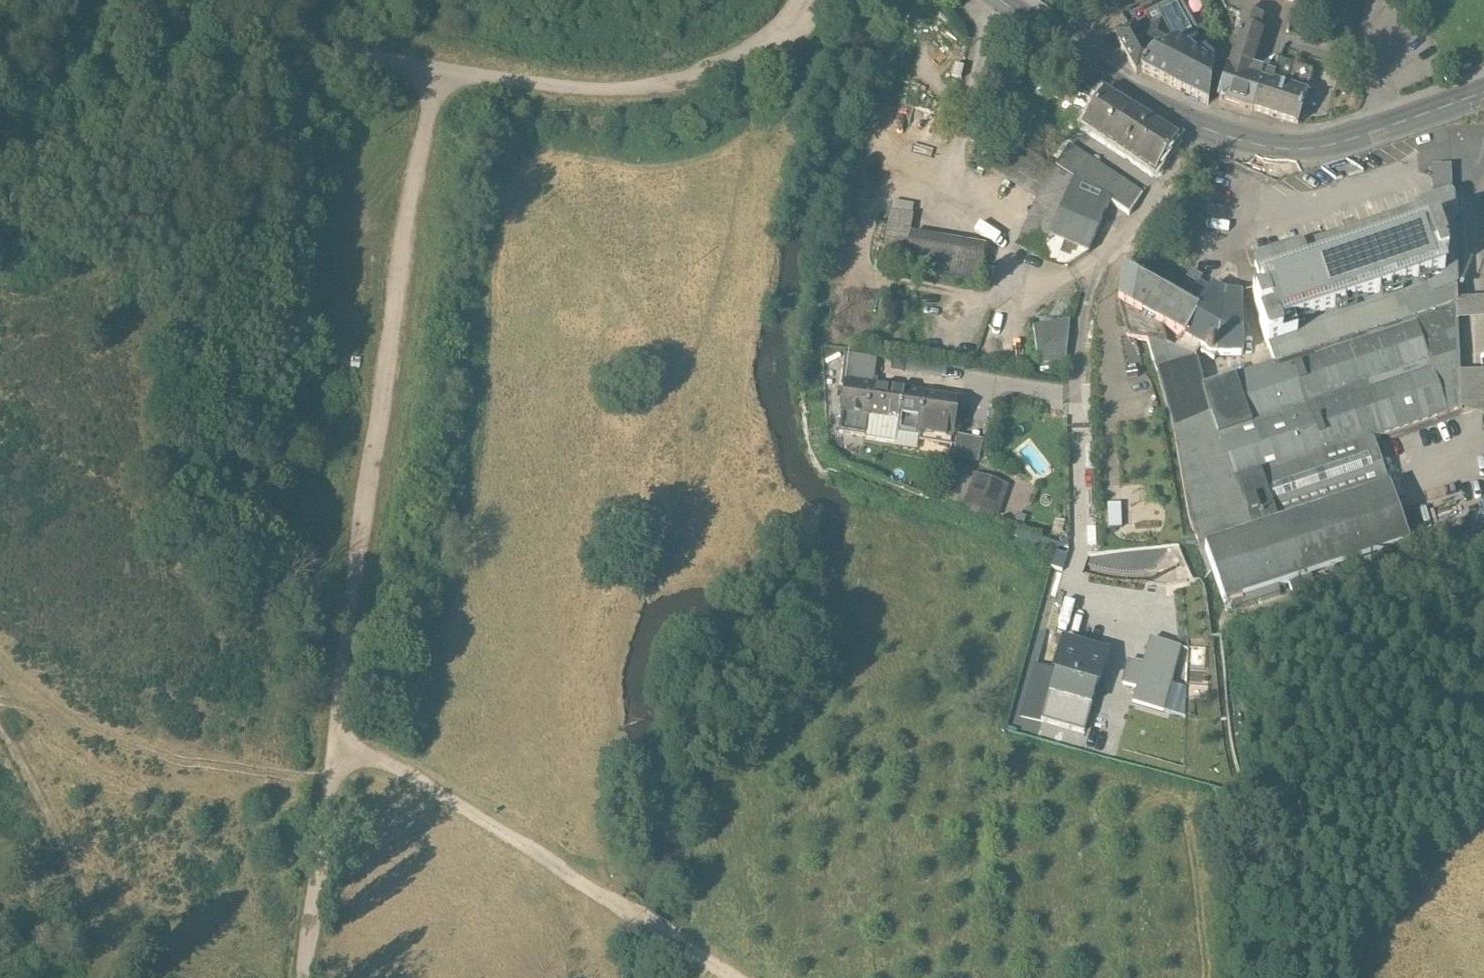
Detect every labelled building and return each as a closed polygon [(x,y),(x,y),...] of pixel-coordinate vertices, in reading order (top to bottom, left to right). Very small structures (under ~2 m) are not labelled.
[(1152,27),(1166,20),(1177,42),(1197,32),(1180,0),(1174,0),(1145,15),(1152,27)] [(1231,60),(1252,67),(1262,36),(1259,33),(1263,21),(1243,15),(1239,27),(1241,27),(1231,60)] [(1137,74),(1141,72),(1150,60),(1177,42),(1166,20),(1152,27),(1137,34),(1134,29),(1116,38),(1137,74)] [(1141,72),(1207,105),(1213,67),(1177,42),(1150,60),(1141,72)] [(1276,75),(1252,67),(1231,60),(1218,99),(1256,110),(1264,84),(1272,87),(1273,82),(1276,75)] [(1264,84),(1256,110),(1298,123),(1307,92),(1273,82),(1272,87),(1264,84)] [(1179,140),(1105,95),(1084,128),(1158,173),(1179,140)] [(988,165),(1009,183),(1040,198),(1018,249),(1067,269),(1089,255),(1110,204),(1129,217),(1141,196),(1019,117),(988,165)] [(1433,168),(1435,202),(1452,196),(1451,167),(1433,168)] [(1459,303),(1456,194),(1452,196),(1435,202),(1257,264),(1266,291),(1254,295),(1256,309),(1262,324),(1260,325),(1276,368),(1203,394),(1196,369),(1159,379),(1178,435),(1193,528),(1221,610),(1414,542),(1381,441),(1461,411),(1461,373),(1459,319),(1459,303)] [(878,269),(978,286),(985,247),(912,235),(916,208),(889,204),(878,269)] [(1133,284),(1124,279),(1119,309),(1129,342),(1141,344),(1149,345),(1159,379),(1196,369),(1194,361),(1200,352),(1218,360),(1242,359),(1241,299),(1225,299),(1212,291),(1210,294),(1198,288),(1202,282),(1191,279),(1175,306),(1133,284)] [(1474,303),(1459,303),(1459,319),(1474,319),(1483,319),(1483,303),(1474,303)] [(1065,362),(1069,321),(1034,327),(1038,365),(1065,362)] [(842,380),(847,381),(872,385),(877,356),(846,352),(842,380)] [(1461,411),(1476,417),(1483,419),(1483,373),(1476,373),(1461,373),(1461,411)] [(897,429),(903,389),(872,385),(847,381),(839,434),(895,443),(897,429)] [(951,445),(957,397),(903,389),(897,429),(921,433),(920,441),(951,445)] [(982,443),(958,438),(954,458),(978,463),(982,443)] [(955,476),(949,493),(967,498),(973,482),(955,476)] [(1007,488),(975,477),(973,482),(967,498),(965,506),(997,517),(1007,488)] [(1120,509),(1106,510),(1107,533),(1120,532),(1120,509)] [(1097,546),(1096,531),(1089,531),(1089,546),(1097,546)] [(1061,575),(1049,572),(1045,589),(1057,592),(1061,575)] [(1108,650),(1050,636),(1042,667),(1039,666),(1025,719),(1086,735),(1108,650)] [(1181,648),(1150,639),(1143,665),(1136,688),(1132,703),(1163,711),(1170,685),(1181,648)] [(1136,688),(1143,665),(1129,661),(1122,685),(1136,688)] [(1186,690),(1170,685),(1163,711),(1186,719),(1186,690)]
